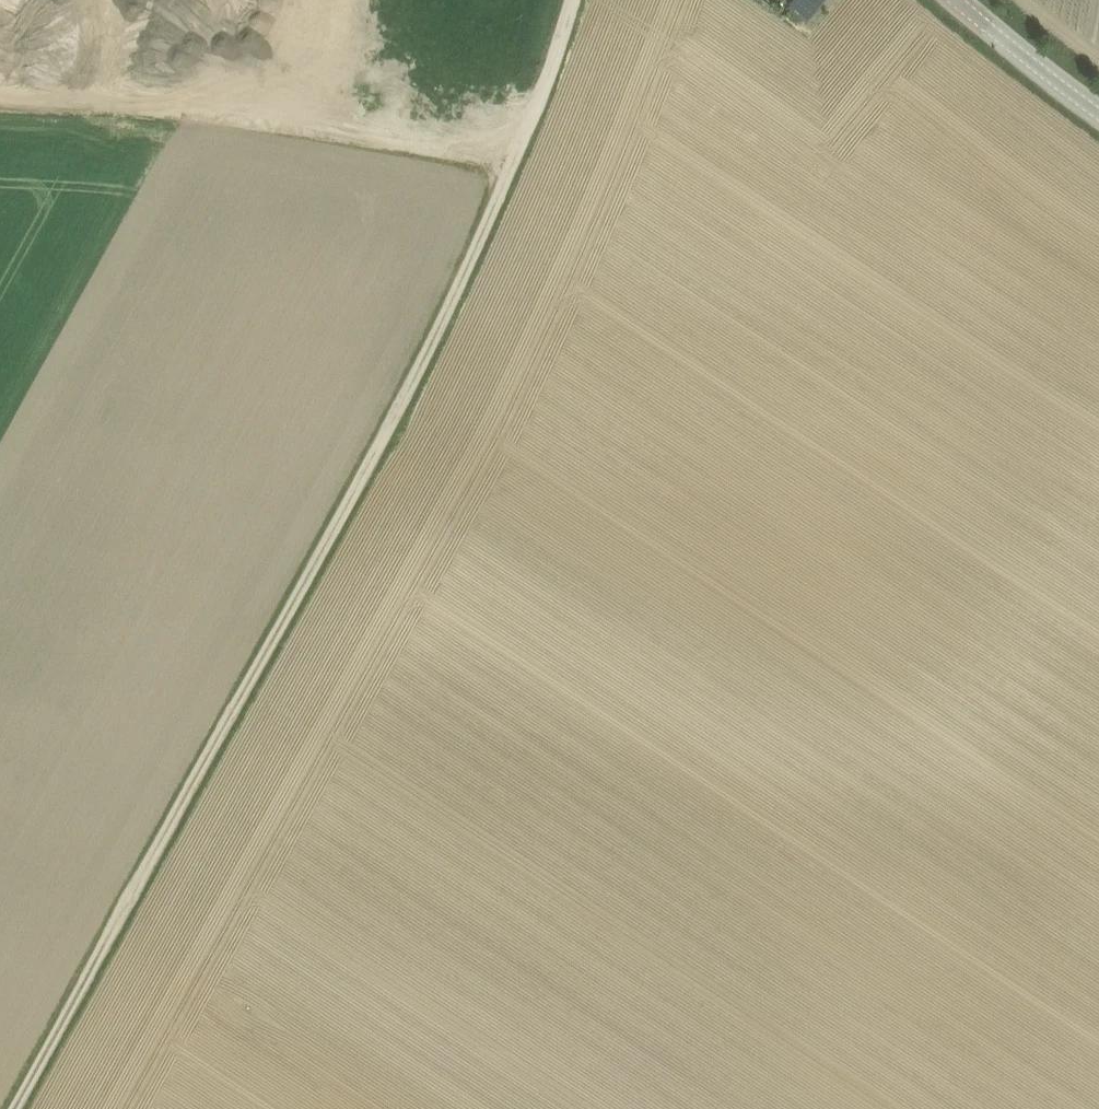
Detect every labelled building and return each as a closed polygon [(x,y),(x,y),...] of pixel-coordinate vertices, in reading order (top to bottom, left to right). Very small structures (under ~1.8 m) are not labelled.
[(191,0),(125,0),(115,76),(180,84),(191,0)] [(204,89),(275,98),(287,0),(215,0),(204,89)] [(810,22),(828,0),(796,0),(791,7),(810,22)]
